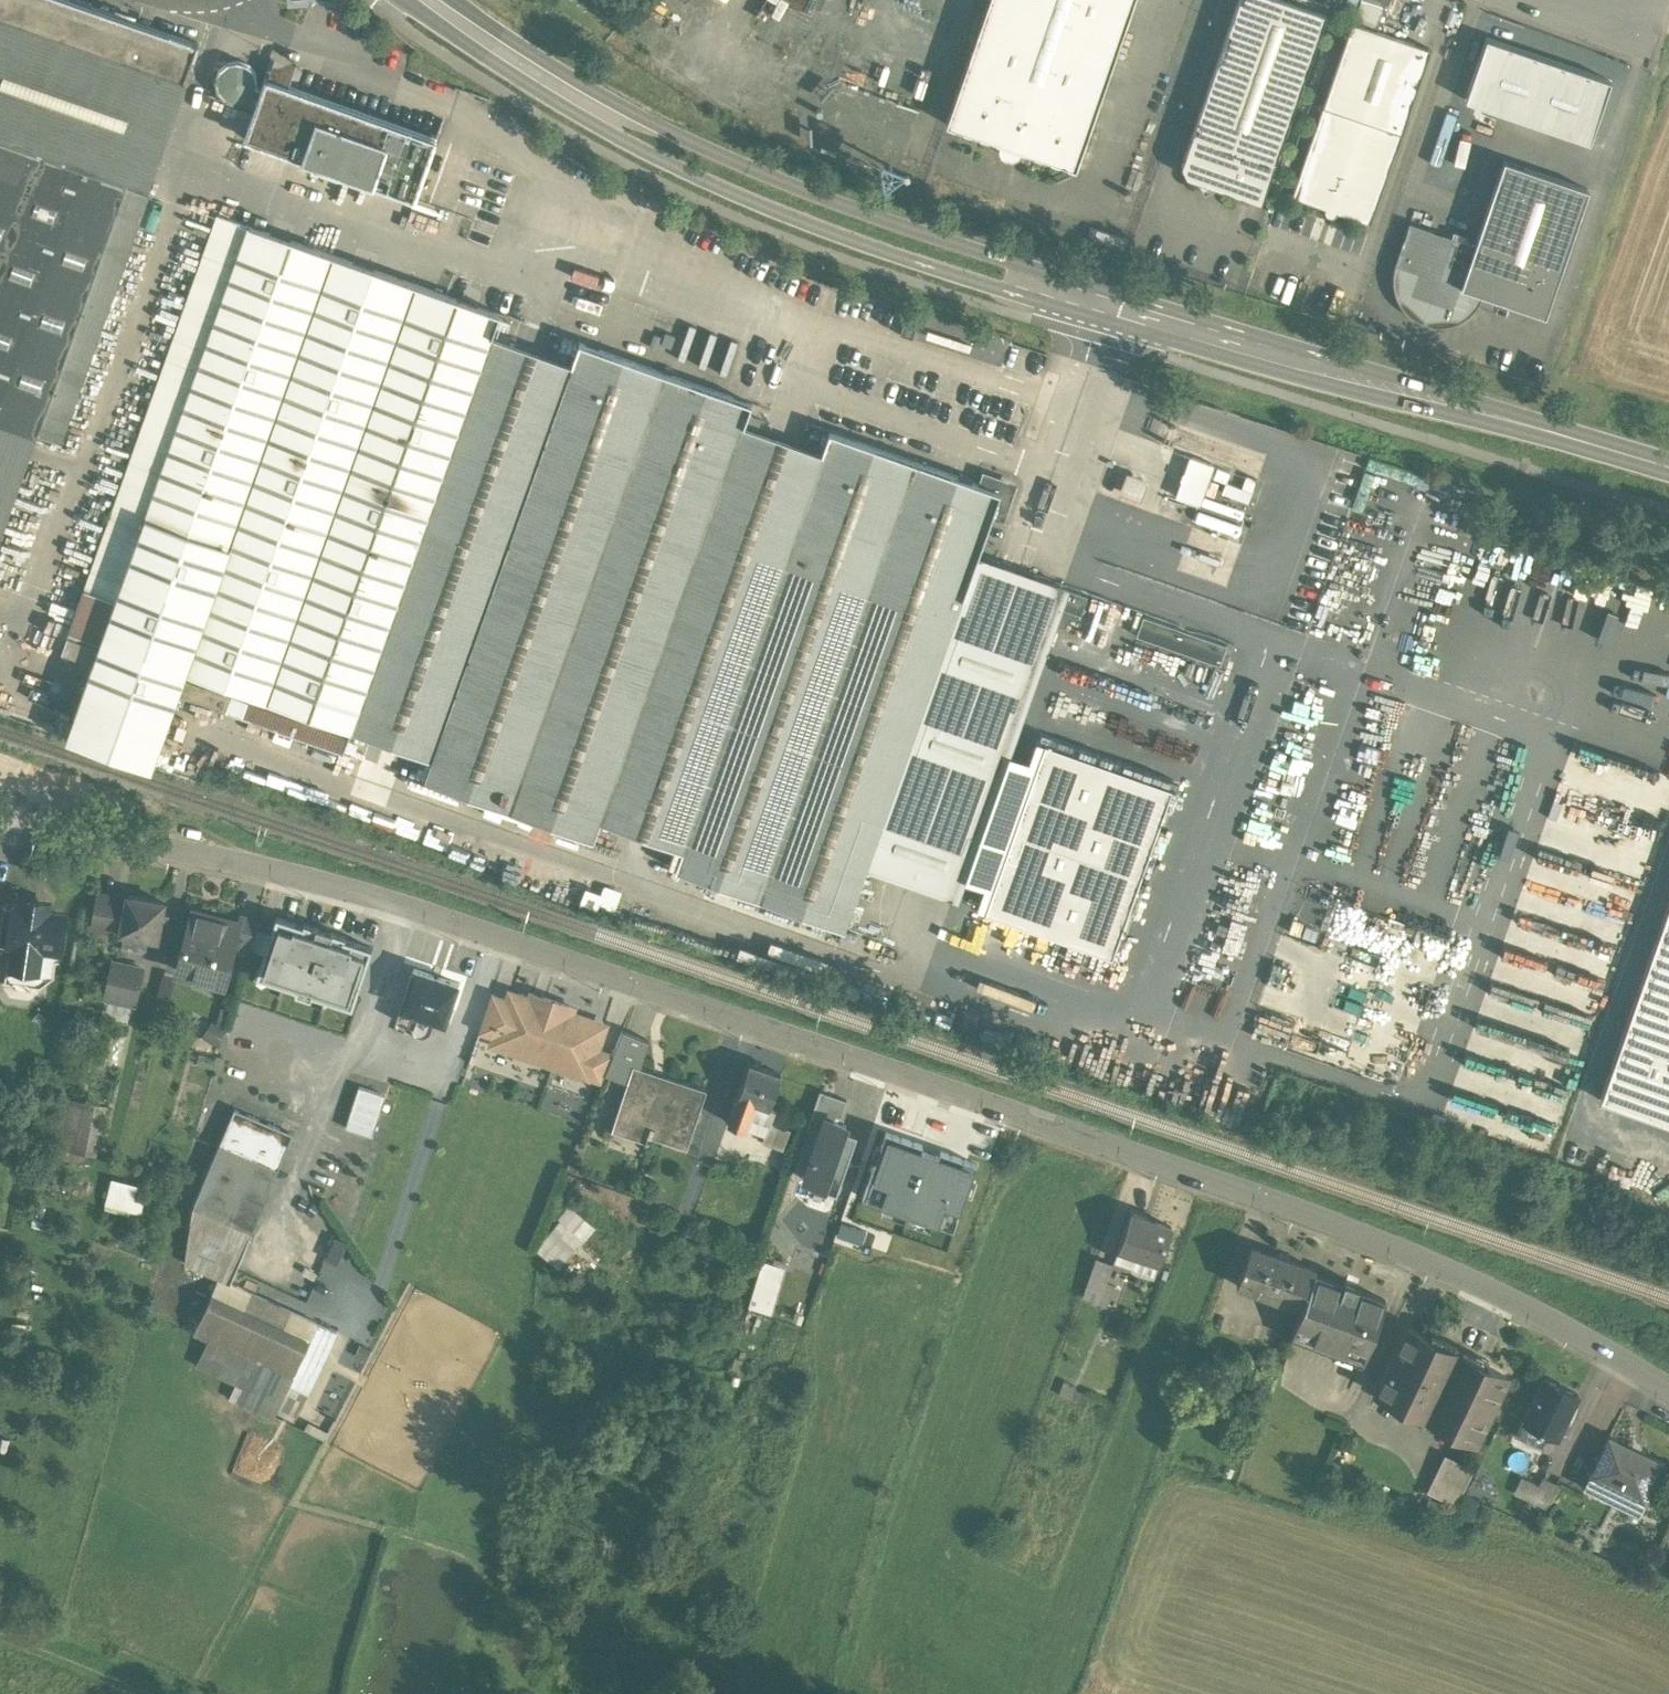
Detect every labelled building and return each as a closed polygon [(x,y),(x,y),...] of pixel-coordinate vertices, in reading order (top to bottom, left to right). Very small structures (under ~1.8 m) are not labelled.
[(72,0),(0,0),(0,16),(186,82),(186,81),(185,80),(189,70),(193,57),(194,57),(199,43),(196,42),(196,43),(72,0)] [(946,124),(1000,143),(1021,150),(1075,169),(1134,0),(989,0),(946,124)] [(1287,0),(1238,0),(1181,166),(1186,177),(1199,181),(1211,176),(1217,188),(1261,203),(1327,14),(1287,0)] [(1370,0),(1360,0),(1353,22),(1376,30),(1385,5),(1370,0)] [(0,16),(0,136),(148,189),(186,82),(0,16)] [(1353,22),(1352,22),(1323,106),(1402,133),(1431,49),(1376,30),(1353,22)] [(1465,102),(1600,140),(1619,76),(1484,37),(1465,102)] [(238,60),(227,62),(219,69),(210,94),(235,103),(243,102),(255,106),(260,90),(260,89),(260,88),(257,86),(258,83),(256,72),(249,64),(238,60)] [(436,138),(267,78),(268,77),(264,76),(260,88),(260,89),(260,90),(255,106),(257,107),(275,114),(264,146),(313,163),(313,164),(314,167),(338,175),(340,173),(415,200),(436,138)] [(1402,133),(1323,106),(1292,197),(1325,209),(1324,211),(1326,216),(1332,218),(1336,216),(1337,213),(1371,225),(1402,133)] [(0,136),(0,421),(37,434),(61,442),(150,190),(148,189),(0,136)] [(1021,150),(1000,143),(1000,149),(1002,154),(1007,157),(1013,157),(1018,155),(1021,150)] [(1588,189),(1504,160),(1475,245),(1461,287),(1497,300),(1545,316),(1588,189)] [(217,213),(61,652),(93,663),(249,225),(217,213)] [(1433,231),(1409,223),(1406,231),(1407,231),(1404,239),(1394,269),(1393,287),(1400,305),(1412,318),(1429,325),(1448,325),(1464,318),(1477,305),(1493,310),(1497,300),(1461,287),(1475,245),(1442,234),(1441,234),(1433,231)] [(448,295),(249,225),(93,663),(178,693),(343,752),(350,732),(492,335),(499,313),(448,295)] [(571,363),(492,335),(350,732),(432,761),(571,363)] [(751,403),(579,342),(571,363),(432,761),(425,781),(593,841),(600,820),(744,425),(751,403)] [(37,434),(0,421),(0,536),(37,434)] [(744,425),(600,820),(682,849),(787,551),(821,452),(744,425)] [(978,484),(829,431),(821,452),(787,551),(957,611),(977,555),(992,514),(996,515),(1003,512),(1011,490),(1008,483),(981,474),(978,484)] [(1214,465),(1189,456),(1175,496),(1200,505),(1214,465)] [(1142,481),(1126,475),(1120,490),(1136,496),(1142,481)] [(1255,479),(1246,475),(1242,488),(1251,491),(1255,479)] [(1242,488),(1226,482),(1222,492),(1247,501),(1251,491),(1242,488)] [(957,611),(787,551),(682,849),(675,870),(844,930),(866,868),(957,611)] [(957,611),(866,868),(951,898),(1062,585),(977,555),(957,611)] [(1641,588),(1636,614),(1668,621),(1668,594),(1641,588)] [(1146,615),(1139,636),(1224,665),(1231,643),(1146,615)] [(178,693),(93,663),(74,717),(66,739),(150,769),(158,747),(159,747),(178,693)] [(1171,788),(1044,743),(985,911),(1112,956),(1171,788)] [(126,898),(98,893),(92,927),(120,932),(126,898)] [(164,901),(127,895),(126,898),(120,932),(157,938),(164,901)] [(48,905),(21,901),(20,908),(14,948),(10,970),(36,974),(40,948),(58,951),(63,915),(47,912),(48,905)] [(1600,1100),(1668,1124),(1668,903),(1600,1100)] [(3,906),(0,925),(0,946),(10,947),(15,908),(3,906)] [(15,908),(10,947),(14,948),(20,908),(15,908)] [(225,919),(192,910),(177,970),(200,976),(202,969),(226,975),(233,948),(238,925),(237,925),(225,922),(225,919)] [(376,946),(279,913),(257,976),(354,1009),(376,946)] [(256,920),(239,915),(237,925),(238,925),(233,948),(247,952),(256,920)] [(124,948),(117,946),(113,961),(121,963),(124,948)] [(121,963),(113,961),(105,995),(132,1002),(142,968),(121,963)] [(457,984),(414,969),(402,1006),(395,1024),(396,1025),(400,1026),(402,1022),(412,1026),(412,1030),(413,1034),(416,1037),(419,1039),(424,1039),(427,1038),(430,1035),(436,1019),(444,1022),(457,984)] [(541,1002),(509,991),(494,1037),(491,1044),(521,1054),(522,1050),(555,1061),(556,1058),(588,1069),(589,1069),(596,1048),(597,1048),(604,1026),(570,1015),(573,1007),(543,997),(541,1002)] [(506,999),(492,994),(479,1032),(494,1037),(506,999)] [(132,1002),(105,995),(103,1009),(128,1016),(132,1002)] [(402,1006),(387,1001),(377,1031),(393,1036),(396,1025),(395,1024),(395,1025),(402,1006)] [(612,1054),(604,1073),(627,1082),(632,1064),(640,1066),(649,1039),(622,1029),(612,1054)] [(597,1048),(596,1048),(589,1069),(588,1069),(586,1076),(601,1082),(604,1073),(612,1054),(597,1048)] [(781,1074),(748,1063),(728,1122),(745,1129),(750,1115),(765,1121),(781,1074)] [(640,1066),(632,1064),(627,1082),(611,1129),(648,1141),(650,1135),(687,1147),(706,1088),(640,1066)] [(384,1094),(359,1086),(345,1127),(371,1135),(384,1094)] [(846,1100),(820,1090),(814,1107),(836,1115),(841,1117),(846,1100)] [(107,1104),(63,1096),(55,1145),(100,1152),(107,1104)] [(836,1115),(814,1107),(806,1128),(820,1133),(826,1117),(834,1120),(836,1115)] [(220,1143),(278,1168),(293,1134),(234,1109),(220,1143)] [(750,1115),(745,1129),(764,1135),(760,1145),(782,1152),(790,1129),(765,1121),(750,1115)] [(834,1120),(826,1117),(820,1133),(804,1179),(822,1185),(821,1187),(836,1193),(857,1133),(844,1129),(846,1124),(834,1120)] [(862,1197),(955,1230),(977,1166),(885,1133),(862,1197)] [(278,1168),(220,1143),(194,1205),(185,1263),(219,1278),(230,1283),(278,1168)] [(137,1187),(111,1179),(104,1204),(142,1215),(145,1201),(134,1198),(137,1187)] [(563,1268),(596,1226),(571,1206),(537,1249),(563,1268)] [(1171,1226),(1130,1212),(1114,1258),(1134,1264),(1137,1254),(1158,1261),(1159,1261),(1171,1226)] [(1315,1269),(1250,1245),(1236,1284),(1301,1307),(1314,1273),(1315,1269)] [(1158,1261),(1137,1254),(1134,1264),(1132,1269),(1153,1277),(1158,1261)] [(1112,1263),(1096,1257),(1083,1296),(1098,1303),(1112,1263)] [(750,1306),(776,1312),(788,1265),(763,1258),(750,1306)] [(1342,1283),(1314,1273),(1301,1307),(1289,1339),(1361,1366),(1385,1299),(1356,1289),(1358,1285),(1344,1279),(1342,1283)] [(219,1278),(194,1331),(256,1361),(244,1387),(279,1404),(289,1383),(308,1392),(336,1332),(230,1283),(219,1278)] [(1506,1375),(1407,1328),(1377,1392),(1475,1439),(1506,1375)] [(256,1361),(194,1331),(182,1358),(244,1387),(256,1361)] [(1577,1393),(1544,1377),(1523,1421),(1550,1434),(1556,1437),(1577,1393)] [(1550,1434),(1523,1421),(1516,1435),(1543,1448),(1550,1434)] [(1609,1437),(1590,1475),(1643,1501),(1662,1463),(1609,1437)] [(1430,1491),(1460,1504),(1476,1466),(1446,1454),(1430,1491)] [(1643,1501),(1590,1475),(1585,1486),(1638,1511),(1643,1501)] [(1559,1485),(1542,1478),(1539,1486),(1521,1477),(1514,1492),(1548,1508),(1559,1485)]
